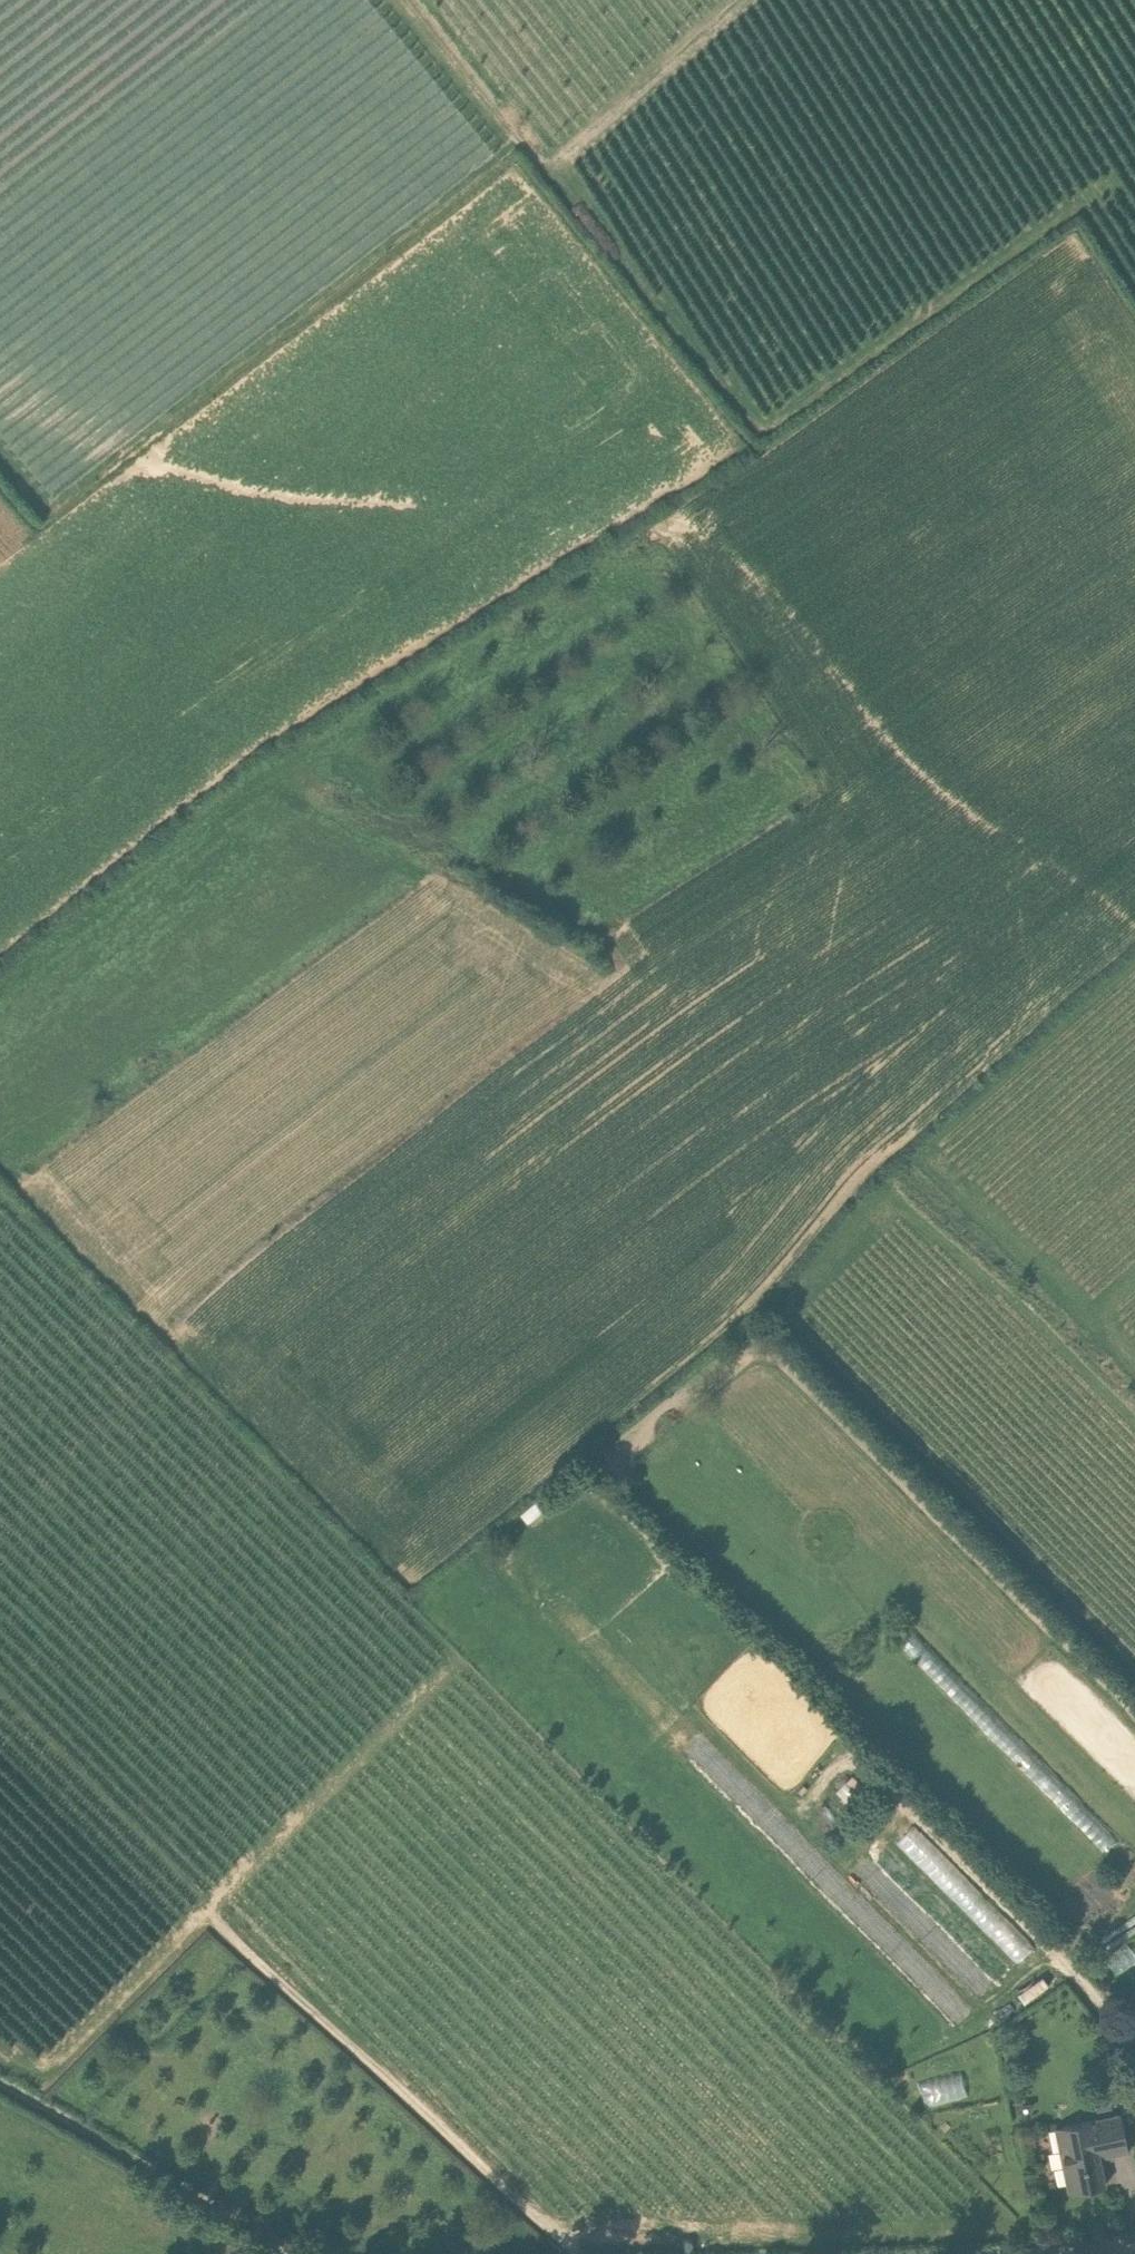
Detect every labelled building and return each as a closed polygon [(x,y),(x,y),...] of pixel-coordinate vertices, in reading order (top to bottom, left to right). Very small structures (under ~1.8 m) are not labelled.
[(952,1861),(916,1823),(899,1839),(936,1877),(952,1861)] [(991,1902),(986,1909),(1001,1920),(990,1934),(1022,1958),(1037,1938),(991,1902)] [(927,2104),(970,2095),(964,2070),(922,2079),(927,2104)] [(1069,2192),(1105,2185),(1100,2157),(1129,2151),(1121,2115),(1056,2129),(1069,2192)]
